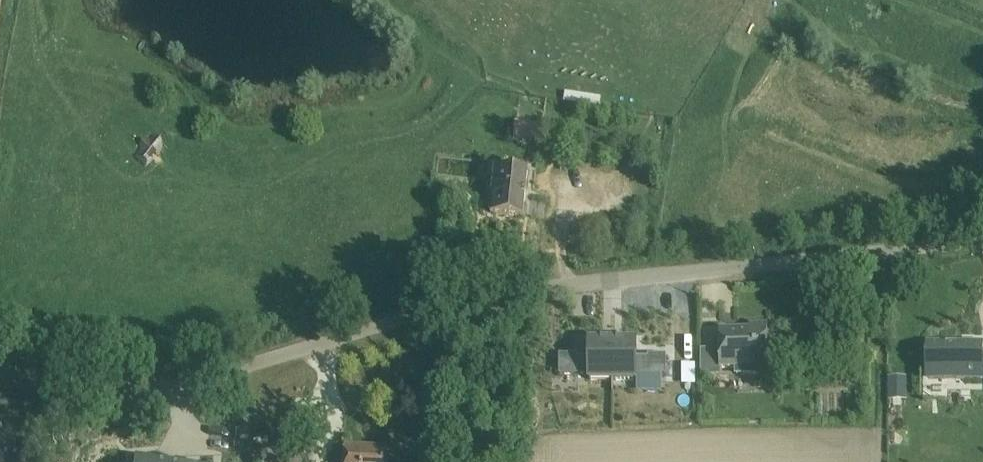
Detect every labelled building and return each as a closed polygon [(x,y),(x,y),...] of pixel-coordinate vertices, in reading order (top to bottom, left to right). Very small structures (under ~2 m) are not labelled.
[(543,124),(530,123),(527,141),(541,143),(543,124)] [(491,213),(524,216),(529,174),(496,170),(491,213)] [(749,329),(720,330),(720,369),(739,369),(739,373),(767,373),(768,324),(749,324),(749,329)] [(589,380),(613,379),(613,341),(589,341),(589,357),(578,357),(578,355),(560,355),(559,375),(589,375),(589,380)] [(637,341),(613,341),(613,379),(637,379),(637,375),(666,375),(667,355),(648,355),(648,357),(637,357),(637,341)] [(982,378),(982,346),(928,346),(928,378),(982,378)] [(697,366),(684,366),(684,376),(697,376),(697,366)] [(905,377),(890,377),(890,400),(905,400),(905,377)] [(270,426),(272,437),(291,434),(289,423),(270,426)] [(0,436),(0,461),(12,461),(15,438),(0,436)] [(276,439),(276,449),(284,449),(284,439),(276,439)] [(390,448),(345,446),(344,461),(389,461),(390,448)] [(273,461),(289,461),(293,452),(285,449),(282,457),(276,455),(273,461)]
